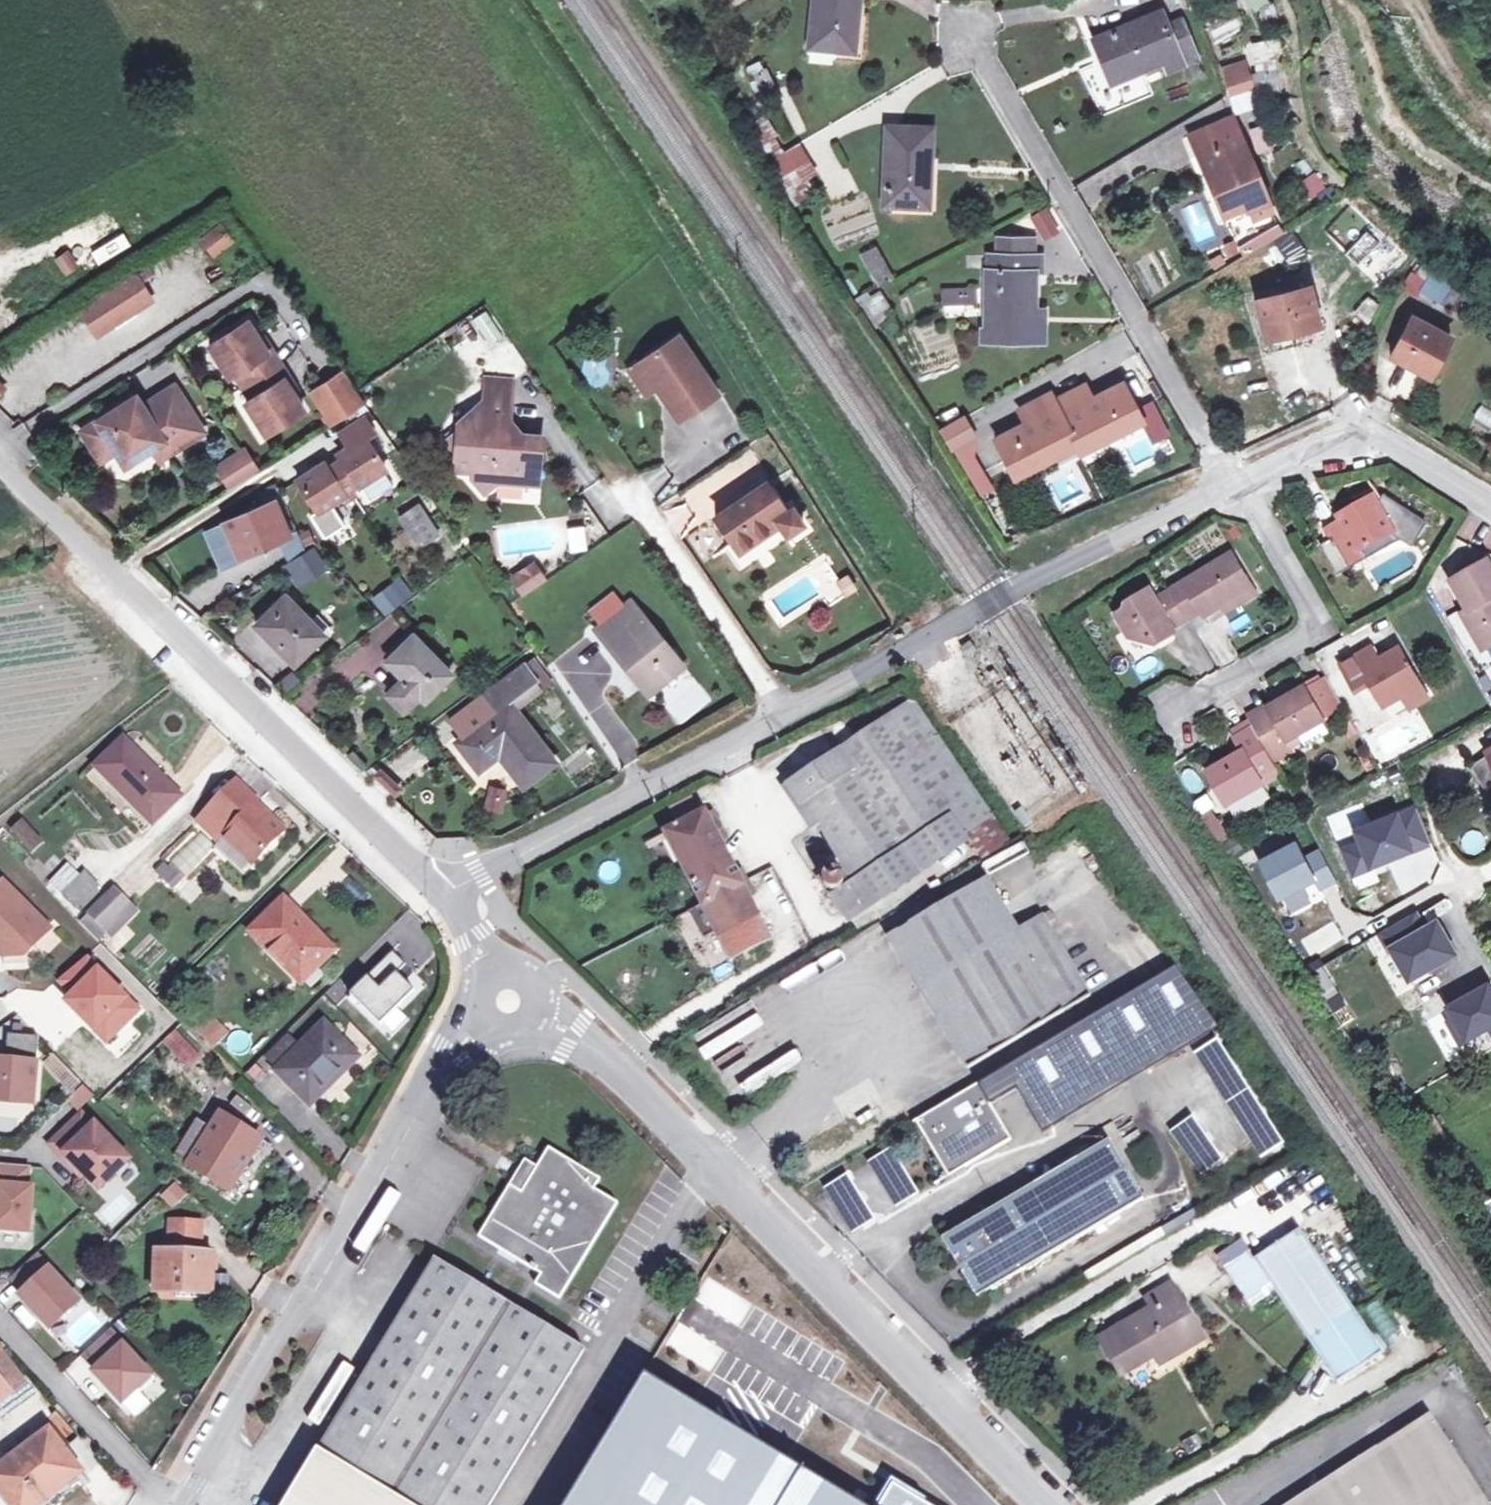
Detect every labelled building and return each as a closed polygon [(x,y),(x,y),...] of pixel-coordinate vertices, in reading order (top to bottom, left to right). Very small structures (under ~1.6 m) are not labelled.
[(810,41),(833,43),(833,48),(856,50),(860,0),(815,0),(810,41)] [(1161,9),(1094,37),(1101,54),(1108,50),(1121,79),(1164,61),(1168,70),(1183,63),(1197,58),(1179,18),(1167,23),(1161,9)] [(1108,50),(1101,54),(1114,83),(1121,79),(1108,50)] [(1204,76),(1197,58),(1183,63),(1191,82),(1204,76)] [(1221,65),(1233,113),(1258,106),(1245,59),(1221,65)] [(1289,129),(1276,66),(1258,68),(1258,72),(1262,88),(1257,89),(1266,134),(1289,129)] [(766,67),(755,73),(771,106),(782,101),(766,67)] [(779,134),(770,116),(748,129),(768,161),(785,152),(777,136),(779,134)] [(1231,117),(1191,134),(1225,210),(1243,203),(1246,209),(1267,199),(1231,117)] [(930,129),(887,128),(884,205),(906,206),(906,199),(928,200),(930,129)] [(801,143),(785,152),(768,161),(779,175),(810,156),(801,143)] [(819,171),(810,156),(779,175),(801,203),(816,194),(808,178),(819,171)] [(1304,169),(1287,178),(1292,188),(1309,179),(1304,169)] [(1357,190),(1350,183),(1309,215),(1335,240),(1342,232),(1351,239),(1340,251),(1379,289),(1412,253),(1397,238),(1402,233),(1383,217),(1379,221),(1363,206),(1367,201),(1357,190)] [(928,208),(928,200),(906,199),(906,206),(928,208)] [(1253,222),(1273,213),(1267,199),(1246,209),(1253,222)] [(1046,207),(1027,217),(1041,242),(1060,232),(1046,207)] [(1285,232),(1279,223),(1239,247),(1244,256),(1277,236),(1285,232)] [(221,226),(204,239),(214,253),(232,240),(221,226)] [(1292,228),(1285,232),(1277,236),(1294,266),(1308,258),(1292,228)] [(1035,238),(1000,236),(999,253),(991,253),(990,268),(988,268),(986,329),(1014,329),(1014,338),(1043,339),(1043,318),(1036,319),(1036,307),(1037,271),(1043,271),(1043,254),(1035,254),(1035,238)] [(874,246),(864,252),(883,285),(893,280),(888,268),(874,246)] [(54,259),(66,276),(80,267),(69,249),(54,259)] [(1424,256),(1403,290),(1417,298),(1422,291),(1455,311),(1464,300),(1490,316),(1490,299),(1424,256)] [(147,267),(81,309),(97,334),(153,299),(141,280),(152,273),(147,267)] [(1310,285),(1256,300),(1265,338),(1273,336),(1276,349),(1303,342),(1300,330),(1320,324),(1310,285)] [(977,286),(965,286),(965,308),(978,307),(977,286)] [(891,308),(880,289),(865,300),(882,326),(891,320),(886,312),(891,308)] [(1369,296),(1355,312),(1368,322),(1378,304),(1369,296)] [(488,309),(472,319),(489,345),(504,335),(488,309)] [(1451,338),(1412,318),(1391,356),(1430,377),(1451,338)] [(248,321),(210,344),(230,376),(241,369),(246,377),(240,381),(246,391),(252,388),(257,395),(247,402),(266,433),(304,410),(292,391),(285,379),(289,376),(271,349),(267,351),(260,340),(248,321)] [(1014,329),(986,329),(986,337),(1014,338),(1014,329)] [(716,393),(676,336),(636,363),(655,390),(676,420),(716,393)] [(264,337),(260,340),(267,351),(271,349),(264,337)] [(655,390),(636,363),(625,371),(644,397),(655,390)] [(241,369),(230,376),(247,402),(257,395),(252,388),(246,391),(240,381),(246,377),(241,369)] [(345,374),(316,394),(329,417),(325,419),(330,427),(367,404),(345,374)] [(296,388),(289,376),(285,379),(292,391),(296,388)] [(511,382),(486,381),(484,405),(509,408),(511,382)] [(1080,387),(1054,400),(1072,436),(1076,443),(1099,431),(1102,438),(1141,417),(1122,381),(1087,400),(1080,387)] [(129,400),(83,430),(101,460),(117,450),(133,439),(143,454),(153,447),(161,458),(204,431),(175,385),(143,405),(139,400),(132,405),(129,400)] [(1054,400),(1050,393),(1024,408),(1031,421),(996,440),(1015,476),(1055,455),(1051,448),(1072,436),(1054,400)] [(139,400),(136,396),(129,400),(132,405),(139,400)] [(484,405),(480,405),(455,425),(455,434),(445,444),(454,453),(453,473),(470,475),(470,480),(483,495),(495,485),(522,487),(525,464),(536,465),(538,440),(519,438),(519,441),(506,441),(509,408),(484,405)] [(960,417),(940,429),(978,497),(999,486),(960,417)] [(375,434),(366,419),(341,434),(349,448),(366,439),(375,434)] [(1099,431),(1076,443),(1080,450),(1102,438),(1099,431)] [(1051,448),(1055,455),(1076,443),(1072,436),(1051,448)] [(133,439),(117,450),(126,465),(143,454),(133,439)] [(349,448),(338,454),(342,460),(357,485),(358,487),(386,471),(366,439),(349,448)] [(705,520),(768,476),(748,447),(685,491),(705,520)] [(251,457),(243,462),(251,475),(259,470),(251,457)] [(357,485),(342,460),(328,469),(325,463),(297,480),(317,512),(344,496),(347,500),(354,496),(350,489),(357,485)] [(525,464),(522,487),(534,488),(536,465),(525,464)] [(772,489),(765,479),(755,486),(757,490),(761,496),(772,489)] [(757,490),(718,518),(735,542),(751,532),(757,541),(781,525),(788,536),(805,524),(793,507),(787,511),(772,489),(761,496),(757,490)] [(1372,496),(1338,515),(1342,520),(1328,529),(1333,538),(1320,545),(1338,575),(1351,568),(1349,564),(1363,554),(1359,548),(1391,530),(1411,541),(1414,534),(1418,536),(1426,523),(1413,515),(1415,513),(1383,493),(1377,503),(1372,496)] [(274,501),(226,523),(241,557),(289,536),(279,511),(274,501)] [(421,550),(443,533),(417,502),(396,519),(421,550)] [(1296,518),(1284,525),(1291,537),(1303,530),(1296,518)] [(751,532),(735,542),(742,552),(757,541),(751,532)] [(315,546),(284,562),(298,589),(329,572),(315,546)] [(1233,557),(1172,590),(1188,619),(1198,612),(1202,617),(1220,607),(1251,590),(1233,557)] [(1489,560),(1453,582),(1470,611),(1462,615),(1460,611),(1447,619),(1470,660),(1490,647),(1490,564),(1489,560)] [(533,566),(521,574),(527,581),(539,574),(533,566)] [(521,574),(512,581),(525,599),(546,585),(539,574),(527,581),(521,574)] [(857,588),(848,575),(840,581),(849,594),(857,588)] [(384,615),(415,595),(402,576),(371,596),(384,615)] [(1188,619),(1172,590),(1154,599),(1148,589),(1124,602),(1123,609),(1114,615),(1127,638),(1153,644),(1173,633),(1170,628),(1188,619)] [(1251,590),(1220,607),(1225,614),(1255,597),(1251,590)] [(287,596),(258,625),(298,664),(326,635),(287,596)] [(633,600),(597,629),(628,668),(636,661),(658,687),(686,664),(633,600)] [(453,674),(414,634),(388,660),(406,677),(390,693),(406,710),(422,695),(427,699),(453,674)] [(977,646),(968,653),(976,664),(985,658),(977,646)] [(1371,648),(1366,651),(1373,664),(1379,660),(1371,648)] [(1366,651),(1341,665),(1356,690),(1369,683),(1381,704),(1398,693),(1416,682),(1398,649),(1379,660),(1373,664),(1366,651)] [(536,655),(527,662),(541,680),(557,700),(565,694),(536,655)] [(636,661),(628,668),(650,694),(658,687),(636,661)] [(541,680),(527,662),(483,694),(496,712),(458,742),(475,763),(495,747),(502,756),(525,785),(558,761),(512,702),(541,680)] [(996,668),(989,672),(994,680),(1000,675),(996,668)] [(691,671),(656,692),(675,724),(711,703),(691,671)] [(1326,677),(1249,720),(1254,729),(1270,758),(1290,748),(1286,741),(1293,737),(1344,709),(1326,677)] [(1405,706),(1423,695),(1416,682),(1398,693),(1405,706)] [(1010,836),(914,700),(788,783),(838,858),(815,874),(829,894),(952,813),(972,840),(982,853),(1010,836)] [(1270,758),(1254,729),(1234,740),(1242,754),(1207,774),(1225,805),(1226,804),(1260,786),(1261,785),(1257,778),(1275,768),(1274,766),(1270,758)] [(1296,744),(1293,737),(1286,741),(1290,748),(1296,744)] [(181,795),(125,738),(97,766),(143,811),(145,810),(156,820),(181,795)] [(495,747),(475,763),(481,771),(502,756),(495,747)] [(1293,755),(1290,748),(1270,758),(1274,766),(1293,755)] [(1490,753),(1472,763),(1490,795),(1490,753)] [(388,786),(414,772),(405,756),(379,771),(388,786)] [(250,792),(239,781),(206,815),(225,833),(254,860),(283,830),(255,803),(247,796),(250,792)] [(1260,786),(1226,804),(1233,818),(1267,799),(1260,786)] [(491,788),(490,794),(503,797),(505,791),(491,788)] [(247,796),(255,803),(258,800),(250,792),(247,796)] [(503,797),(490,794),(488,805),(500,810),(503,797)] [(1418,808),(1359,832),(1364,843),(1346,850),(1356,875),(1432,844),(1418,808)] [(1212,810),(1201,817),(1220,845),(1231,837),(1212,810)] [(702,812),(666,831),(732,955),(768,936),(746,895),(737,877),(716,838),(706,819),(702,812)] [(829,894),(847,923),(972,840),(952,813),(829,894)] [(225,833),(206,815),(200,822),(219,839),(225,833)] [(715,815),(706,819),(716,838),(724,834),(715,815)] [(23,819),(12,830),(33,853),(45,843),(23,819)] [(1299,843),(1263,862),(1282,899),(1318,881),(1322,889),(1338,880),(1322,851),(1307,858),(1299,843)] [(171,866),(163,875),(170,882),(178,873),(171,866)] [(79,877),(67,867),(52,882),(78,908),(101,886),(86,871),(79,877)] [(745,873),(737,877),(746,895),(754,891),(745,873)] [(989,875),(886,936),(966,1069),(1090,995),(1049,924),(1056,919),(1050,910),(1020,927),(989,875)] [(5,881),(0,885),(0,951),(4,955),(25,955),(51,929),(5,881)] [(115,891),(93,912),(94,913),(104,923),(125,901),(115,891)] [(333,951),(285,900),(255,931),(303,980),(333,951)] [(136,912),(125,901),(104,923),(109,928),(115,933),(136,912)] [(104,923),(94,913),(84,923),(99,937),(109,928),(104,923)] [(1417,913),(1382,933),(1392,951),(1395,950),(1412,980),(1458,955),(1440,923),(1427,930),(1417,913)] [(1130,969),(1153,961),(1138,917),(1125,922),(1129,933),(1118,936),(1130,969)] [(395,951),(352,994),(383,1025),(417,991),(399,973),(408,964),(395,951)] [(86,956),(59,979),(74,994),(67,1001),(107,1040),(138,1009),(86,956)] [(948,1156),(956,1170),(1012,1138),(1004,1124),(1006,1123),(1002,1114),(999,1116),(992,1103),(994,1102),(994,1101),(1020,1085),(1046,1130),(1069,1116),(1067,1113),(1211,1027),(1170,968),(919,1117),(943,1159),(948,1156)] [(1490,985),(1452,1008),(1457,1017),(1451,1021),(1463,1042),(1490,1027),(1490,986),(1490,985)] [(222,1026),(202,1006),(189,1019),(208,1039),(222,1026)] [(290,1037),(267,1058),(307,1098),(327,1080),(332,1084),(359,1057),(326,1023),(300,1047),(290,1037)] [(227,1031),(222,1026),(208,1039),(214,1045),(227,1031)] [(244,1055),(250,1036),(232,1030),(226,1049),(244,1055)] [(203,1057),(176,1031),(166,1042),(192,1067),(203,1057)] [(34,1100),(39,1036),(9,1033),(6,1060),(0,1059),(0,1098),(34,1100)] [(218,1060),(212,1054),(206,1059),(212,1065),(218,1060)] [(257,1065),(251,1072),(258,1079),(264,1073),(257,1065)] [(93,1095),(84,1086),(70,1100),(79,1109),(93,1095)] [(1002,1114),(994,1102),(992,1103),(999,1116),(1002,1114)] [(100,1188),(130,1159),(96,1123),(94,1125),(83,1113),(51,1144),(63,1156),(66,1153),(84,1172),(100,1188)] [(222,1113),(212,1128),(219,1133),(229,1118),(222,1113)] [(200,1120),(177,1156),(229,1188),(243,1166),(244,1167),(254,1152),(253,1151),(260,1138),(229,1118),(219,1133),(212,1128),(200,1120)] [(1014,1136),(1006,1123),(1004,1124),(1012,1138),(1014,1136)] [(1109,1139),(941,1238),(975,1296),(1142,1198),(1109,1139)] [(599,1177),(548,1146),(521,1191),(509,1184),(478,1234),(540,1272),(535,1282),(558,1296),(615,1202),(593,1188),(599,1177)] [(66,1153),(63,1156),(82,1175),(84,1172),(66,1153)] [(948,1156),(943,1159),(951,1173),(956,1170),(948,1156)] [(30,1166),(0,1164),(0,1229),(30,1232),(34,1186),(28,1186),(30,1166)] [(202,1222),(172,1221),(170,1251),(157,1251),(156,1292),(212,1294),(213,1253),(201,1253),(202,1222)] [(1247,1250),(1224,1265),(1247,1299),(1271,1283),(1337,1382),(1383,1351),(1300,1229),(1253,1259),(1247,1250)] [(79,1300),(36,1253),(11,1277),(24,1292),(21,1295),(50,1327),(79,1300)] [(318,1447),(414,1504),(489,1504),(585,1348),(433,1256),(318,1447)] [(1139,1315),(1101,1338),(1121,1375),(1153,1355),(1168,1346),(1174,1356),(1204,1338),(1171,1283),(1148,1297),(1155,1312),(1142,1319),(1139,1315)] [(110,1327),(84,1351),(98,1366),(94,1370),(122,1400),(138,1387),(141,1390),(155,1376),(110,1327)] [(0,1345),(0,1402),(27,1382),(0,1345)] [(1168,1346),(1153,1355),(1159,1365),(1174,1356),(1168,1346)] [(1283,1504),(1490,1504),(1429,1411),(1283,1504)] [(734,1417),(724,1434),(690,1415),(636,1504),(822,1504),(827,1497),(802,1482),(812,1464),(734,1417)] [(0,1470),(0,1488),(13,1504),(54,1504),(67,1495),(62,1488),(82,1472),(50,1431),(0,1470)] [(318,1447),(283,1504),(414,1504),(318,1447)]
